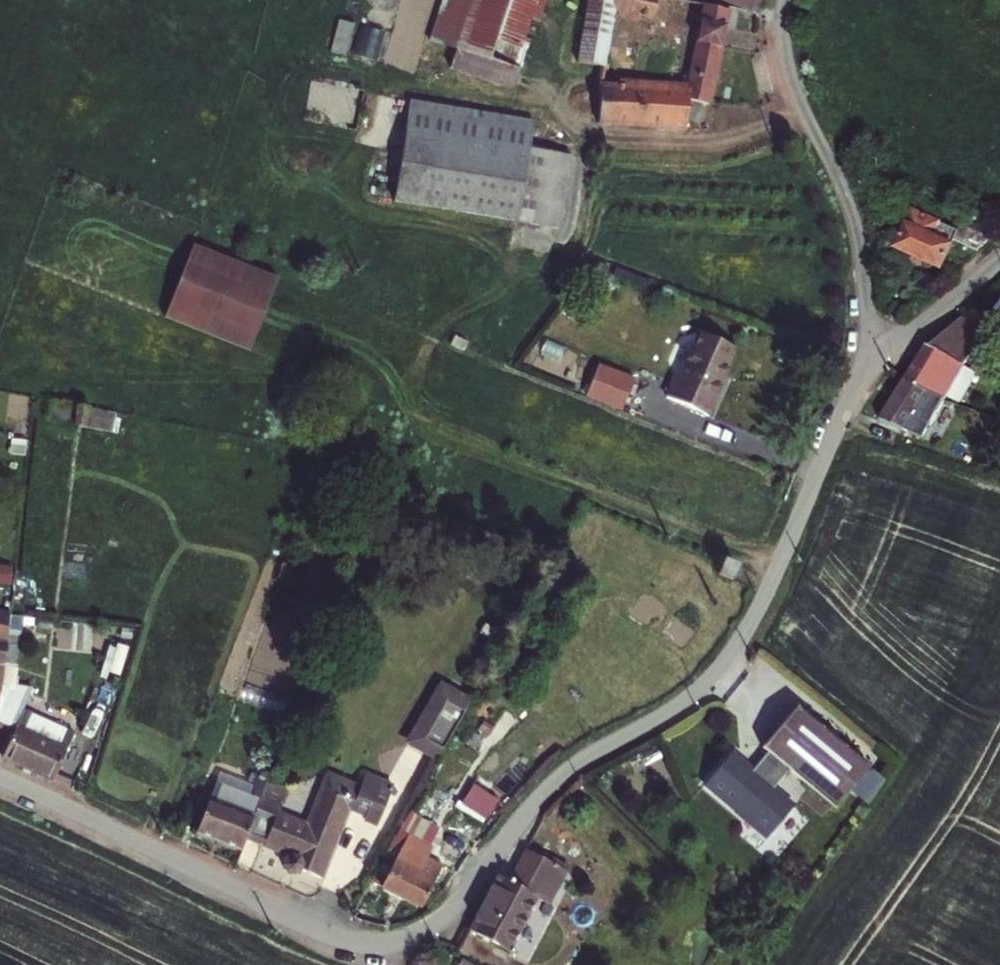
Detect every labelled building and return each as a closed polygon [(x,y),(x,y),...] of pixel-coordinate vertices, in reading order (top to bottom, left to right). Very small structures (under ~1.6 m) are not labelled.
[(427,43),(456,53),(473,0),(443,0),(427,43)] [(450,71),(515,88),(546,0),(473,0),(456,53),(450,71)] [(574,64),(605,71),(614,19),(650,26),(657,0),(587,0),(574,64)] [(757,18),(762,0),(709,0),(757,18)] [(600,86),(597,129),(685,134),(688,105),(710,107),(731,14),(700,8),(682,87),(623,82),(622,88),(600,86)] [(333,48),(351,52),(358,21),(340,17),(333,48)] [(309,119),(358,123),(362,83),(313,78),(309,119)] [(533,123),(408,102),(393,207),(560,232),(570,156),(529,149),(533,123)] [(912,206),(892,247),(942,269),(954,242),(935,232),(941,221),(941,220),(912,206)] [(957,229),(941,221),(935,232),(954,242),(955,239),(978,251),(992,237),(960,224),(957,229)] [(279,276),(192,242),(166,316),(251,350),(279,276)] [(926,344),(904,379),(927,391),(946,397),(947,396),(965,366),(992,318),(973,308),(930,345),(926,344)] [(728,376),(725,375),(737,346),(698,329),(689,347),(688,347),(683,358),(684,359),(675,378),(672,377),(663,397),(708,416),(728,376)] [(598,363),(585,396),(621,410),(634,376),(598,363)] [(965,366),(947,396),(960,403),(976,374),(965,366)] [(904,379),(879,420),(904,432),(927,391),(904,379)] [(922,438),(946,397),(927,391),(904,432),(922,438)] [(116,412),(50,400),(47,418),(112,431),(116,412)] [(723,554),(716,570),(731,577),(738,561),(723,554)] [(0,564),(0,584),(10,585),(12,566),(0,564)] [(665,606),(644,592),(637,601),(640,604),(640,606),(652,615),(646,625),(650,627),(665,606)] [(0,694),(10,615),(11,611),(0,610),(0,694)] [(12,734),(24,708),(32,687),(15,684),(23,616),(10,615),(0,694),(0,696),(0,728),(12,734)] [(437,689),(406,746),(435,762),(450,736),(467,705),(437,689)] [(797,704),(762,746),(767,751),(789,769),(835,806),(850,789),(868,766),(869,765),(797,704)] [(74,731),(24,708),(12,734),(1,758),(51,782),(74,731)] [(656,746),(639,754),(644,766),(662,758),(656,746)] [(789,769),(767,751),(754,767),(733,750),(702,786),(766,839),(795,804),(775,786),(789,769)] [(868,766),(850,789),(867,805),(885,780),(868,766)] [(267,781),(244,839),(282,857),(280,864),(282,871),(291,875),(299,872),(300,869),(321,878),(348,811),(364,817),(362,821),(377,827),(392,784),(364,772),(360,784),(326,771),(305,821),(278,810),(287,788),(267,781)] [(219,772),(194,833),(239,851),(244,839),(267,781),(268,779),(255,774),(251,784),(247,782),(219,772)] [(251,784),(255,774),(250,773),(247,782),(251,784)] [(458,803),(485,820),(499,798),(472,781),(458,803)] [(374,871),(396,881),(412,849),(392,839),(374,871)] [(512,868),(486,927),(526,946),(553,891),(565,898),(575,878),(562,872),(566,859),(537,847),(523,873),(512,868)] [(396,881),(392,890),(427,906),(445,866),(412,849),(396,881)] [(581,864),(566,859),(562,872),(575,878),(581,864)] [(478,938),(483,923),(467,919),(462,934),(478,938)] [(454,947),(448,959),(459,964),(464,951),(454,947)]
